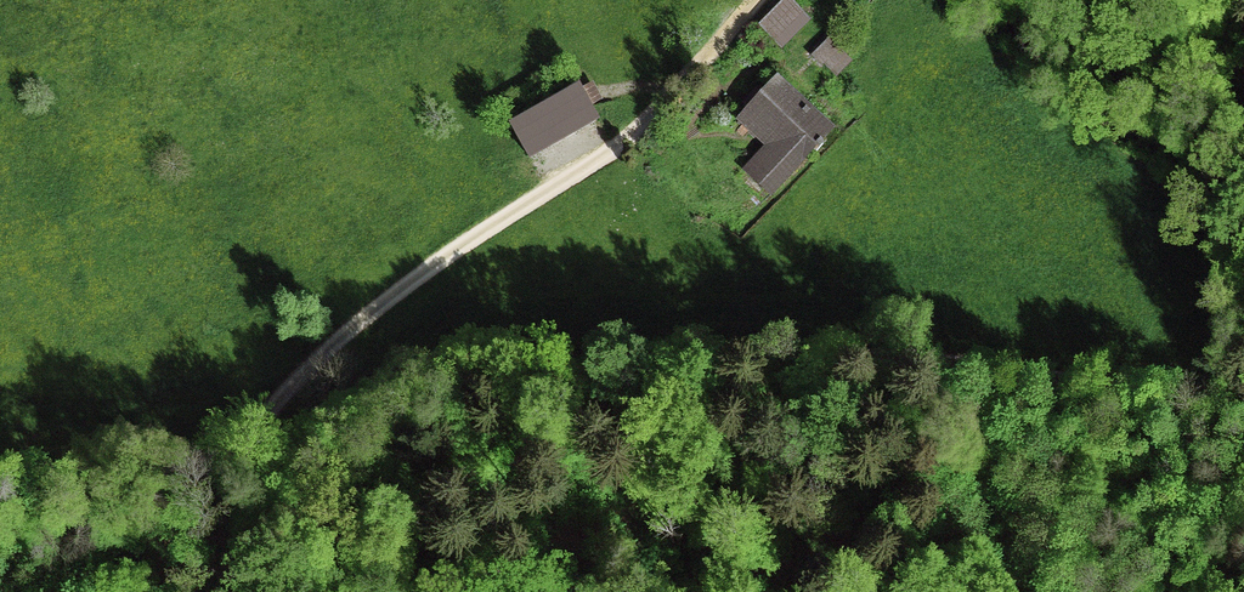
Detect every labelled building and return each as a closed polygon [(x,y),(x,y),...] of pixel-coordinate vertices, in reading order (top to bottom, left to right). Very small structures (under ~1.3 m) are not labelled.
[(777,49),(806,20),(787,0),(783,0),(756,28),(777,49)] [(812,56),(832,76),(847,61),(827,41),(812,56)] [(827,130),(773,81),(745,111),(778,142),(747,176),(767,195),(809,149),(812,152),(822,141),(819,139),(827,130)] [(592,120),(576,90),(508,128),(525,158),(592,120)]
